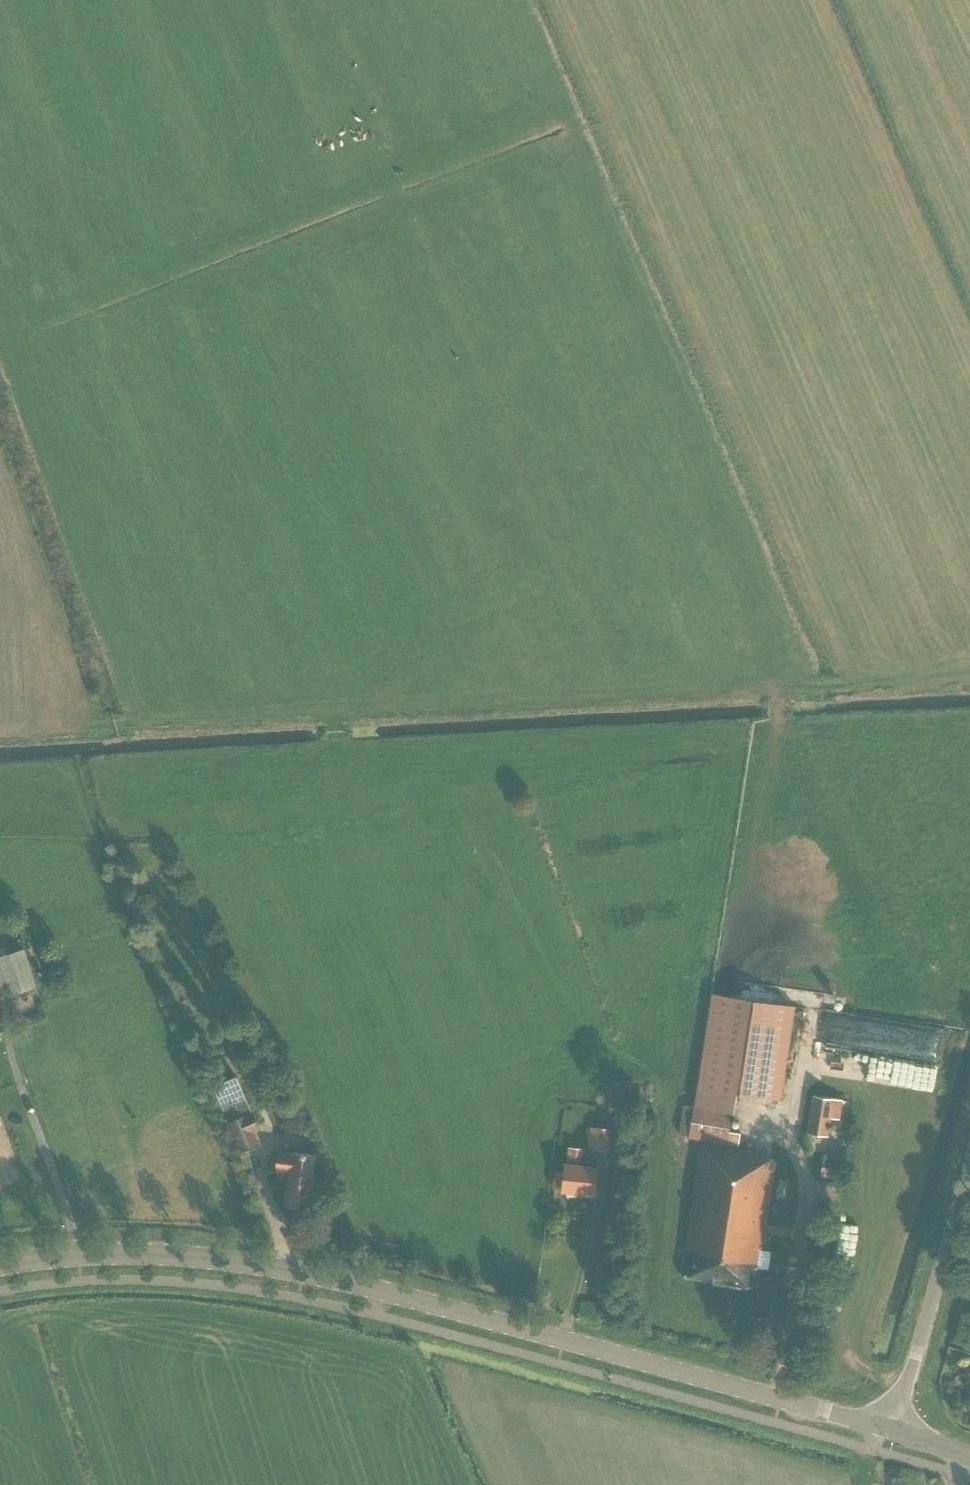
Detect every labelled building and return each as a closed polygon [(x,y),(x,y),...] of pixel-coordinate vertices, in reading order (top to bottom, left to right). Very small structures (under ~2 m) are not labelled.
[(1,958),(0,958),(0,986),(9,983),(12,993),(36,986),(25,950),(1,958)] [(732,1113),(735,1114),(738,1093),(782,1100),(795,1007),(712,994),(690,1137),(702,1139),(682,1275),(757,1288),(760,1268),(757,1267),(760,1249),(763,1250),(765,1235),(788,1238),(790,1227),(767,1224),(777,1159),(759,1157),(759,1152),(739,1149),(742,1132),(730,1131),(732,1113)] [(849,1053),(846,1084),(926,1090),(928,1069),(878,1065),(879,1052),(925,1055),(927,1031),(808,1021),(807,1038),(813,1039),(812,1050),(849,1053)] [(261,1131),(239,1079),(215,1089),(223,1110),(234,1105),(239,1118),(229,1122),(242,1153),(261,1145),(256,1133),(261,1131)] [(814,1095),(808,1133),(829,1136),(831,1119),(841,1120),(844,1100),(834,1098),(814,1095)] [(582,1115),(599,1117),(600,1106),(583,1104),(582,1115)] [(596,1127),(593,1148),(606,1150),(609,1129),(596,1127)] [(566,1173),(557,1172),(555,1189),(564,1190),(563,1190),(595,1194),(598,1168),(580,1166),(582,1148),(570,1147),(568,1165),(566,1165),(566,1173)] [(287,1206),(307,1208),(309,1192),(314,1154),(292,1152),(292,1153),(279,1152),(276,1171),(290,1172),(287,1189),(290,1190),(287,1206)] [(823,1179),(843,1182),(845,1171),(824,1168),(823,1179)]
